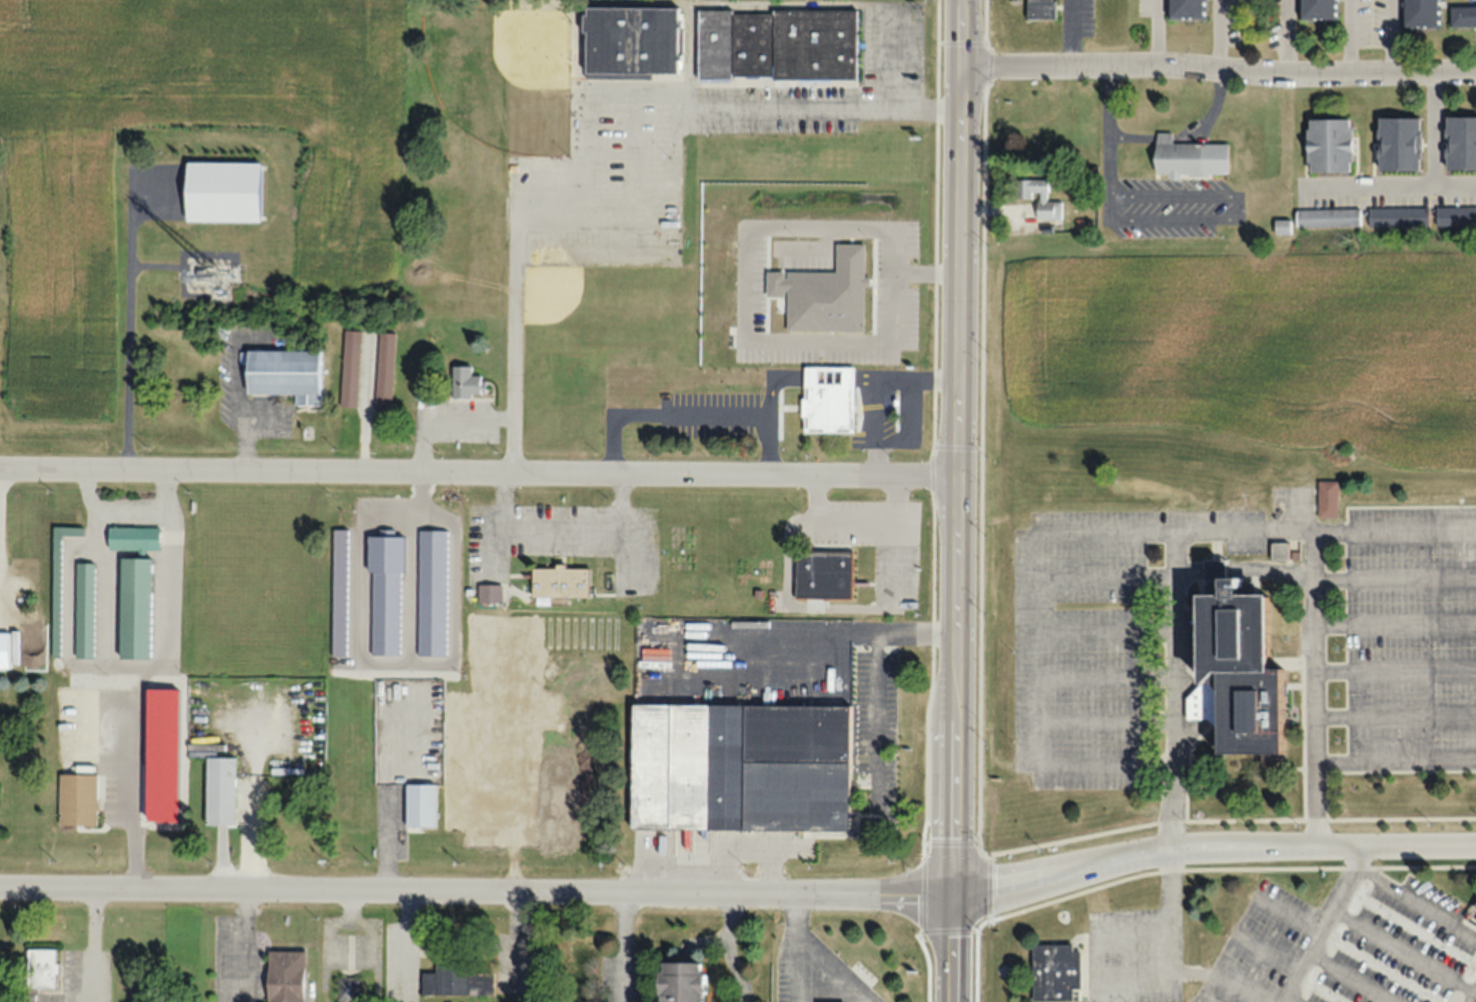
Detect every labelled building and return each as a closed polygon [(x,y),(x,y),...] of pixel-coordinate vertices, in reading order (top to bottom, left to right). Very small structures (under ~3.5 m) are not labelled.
[(1026,19),(1052,19),(1052,0),(1026,0),(1026,19)] [(1202,19),(1202,0),(1168,0),(1168,19),(1202,19)] [(1334,20),(1334,0),(1299,0),(1300,20),(1334,20)] [(1437,28),(1437,0),(1403,0),(1403,28),(1437,28)] [(1475,26),(1475,4),(1448,4),(1448,26),(1475,26)] [(677,76),(677,7),(584,7),(584,75),(677,76)] [(697,10),(697,79),(856,80),(856,11),(697,10)] [(1419,116),(1377,116),(1377,170),(1419,170),(1419,116)] [(1475,169),(1475,116),(1445,116),(1444,169),(1475,169)] [(1306,171),(1350,171),(1350,118),(1306,118),(1306,171)] [(1207,143),(1172,142),(1172,132),(1155,131),(1154,173),(1207,174),(1207,143)] [(185,161),(184,221),(258,221),(259,161),(185,161)] [(1046,179),(1018,179),(1018,197),(1035,198),(1035,219),(1061,219),(1061,201),(1046,201),(1046,179)] [(1434,207),(1434,226),(1475,226),(1475,207),(1434,207)] [(1367,208),(1367,226),(1427,226),(1427,208),(1367,208)] [(1358,226),(1358,209),(1296,209),(1296,226),(1358,226)] [(361,329),(344,328),(339,407),(356,408),(361,329)] [(374,408),(390,409),(394,332),(378,332),(374,408)] [(319,405),(319,350),(245,350),(245,394),(293,393),(293,405),(319,405)] [(451,397),(484,397),(484,375),(471,375),(471,366),(451,366),(451,397)] [(853,367),(802,367),(802,432),(853,432),(853,367)] [(1317,517),(1336,517),(1336,480),(1317,480),(1317,517)] [(159,526),(107,526),(107,551),(159,551),(159,526)] [(51,527),(51,658),(60,658),(60,535),(82,535),(82,527),(51,527)] [(850,599),(850,551),(795,551),(795,599),(850,599)] [(150,659),(151,558),(119,558),(119,659),(150,659)] [(1279,754),(1278,671),(1265,671),(1264,594),(1242,594),(1241,578),(1225,578),(1224,560),(1203,560),(1204,596),(1195,596),(1196,685),(1213,685),(1214,754),(1279,754)] [(93,563),(74,563),(74,658),(93,658),(93,563)] [(530,597),(587,597),(587,567),(530,567),(530,597)] [(477,584),(477,602),(501,602),(501,584),(477,584)] [(9,663),(15,663),(16,632),(0,632),(0,669),(9,669),(9,663)] [(631,829),(848,831),(849,706),(631,704),(631,829)] [(233,757),(205,757),(205,825),(233,825),(233,757)] [(96,774),(58,774),(58,825),(96,825),(96,774)] [(433,784),(405,784),(405,827),(433,827),(433,784)] [(1466,919),(1475,925),(1475,903),(1466,919)] [(1071,1000),(1071,988),(1079,988),(1079,952),(1071,953),(1071,945),(1031,945),(1032,1000),(1071,1000)] [(55,950),(27,950),(27,987),(55,987),(55,950)] [(302,950),(266,950),(266,1001),(302,1001),(302,950)] [(467,964),(434,963),(434,973),(422,972),(421,994),(492,995),(493,972),(467,972),(467,964)] [(701,963),(662,963),(658,971),(658,1001),(701,1001),(701,963)] [(337,1000),(359,1000),(359,978),(337,978),(337,1000)]
